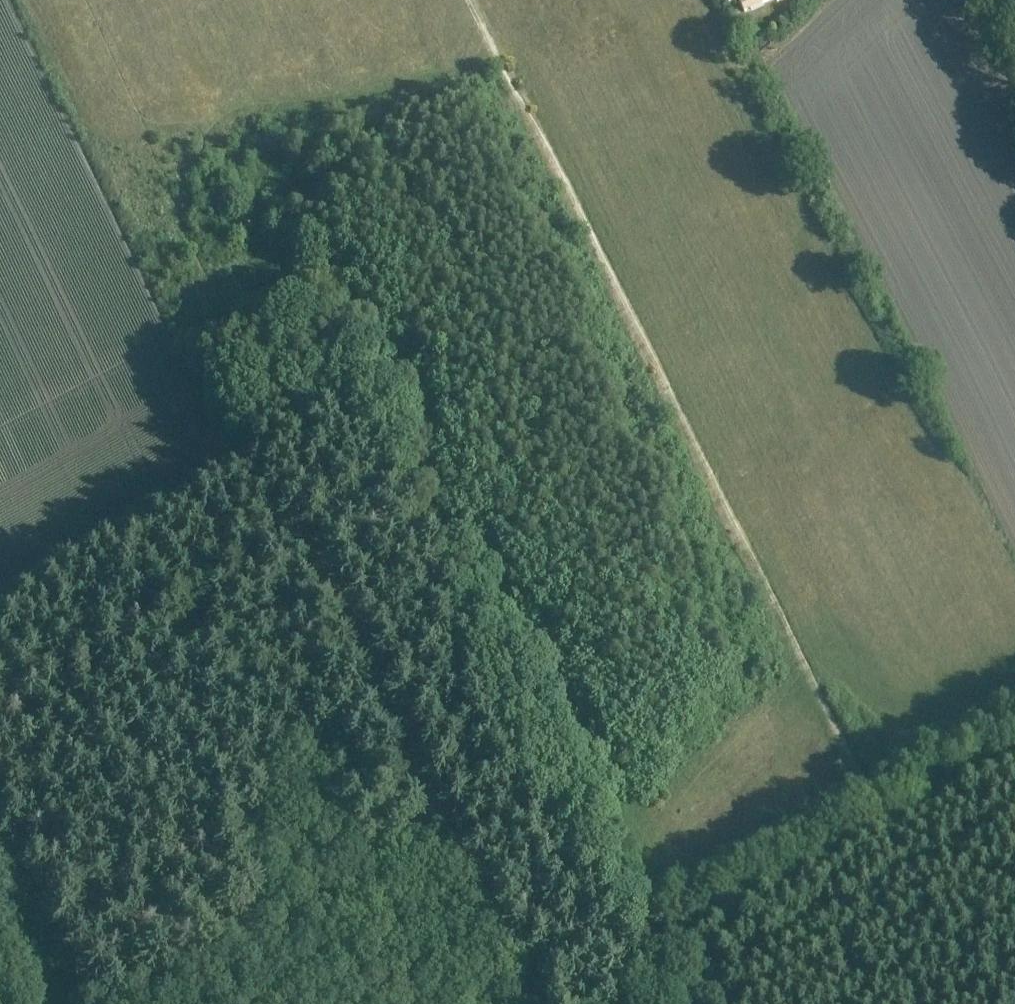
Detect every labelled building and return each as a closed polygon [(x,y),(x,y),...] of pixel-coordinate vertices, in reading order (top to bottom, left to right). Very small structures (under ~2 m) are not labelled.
[(743,15),(774,0),(736,0),(743,15)]
